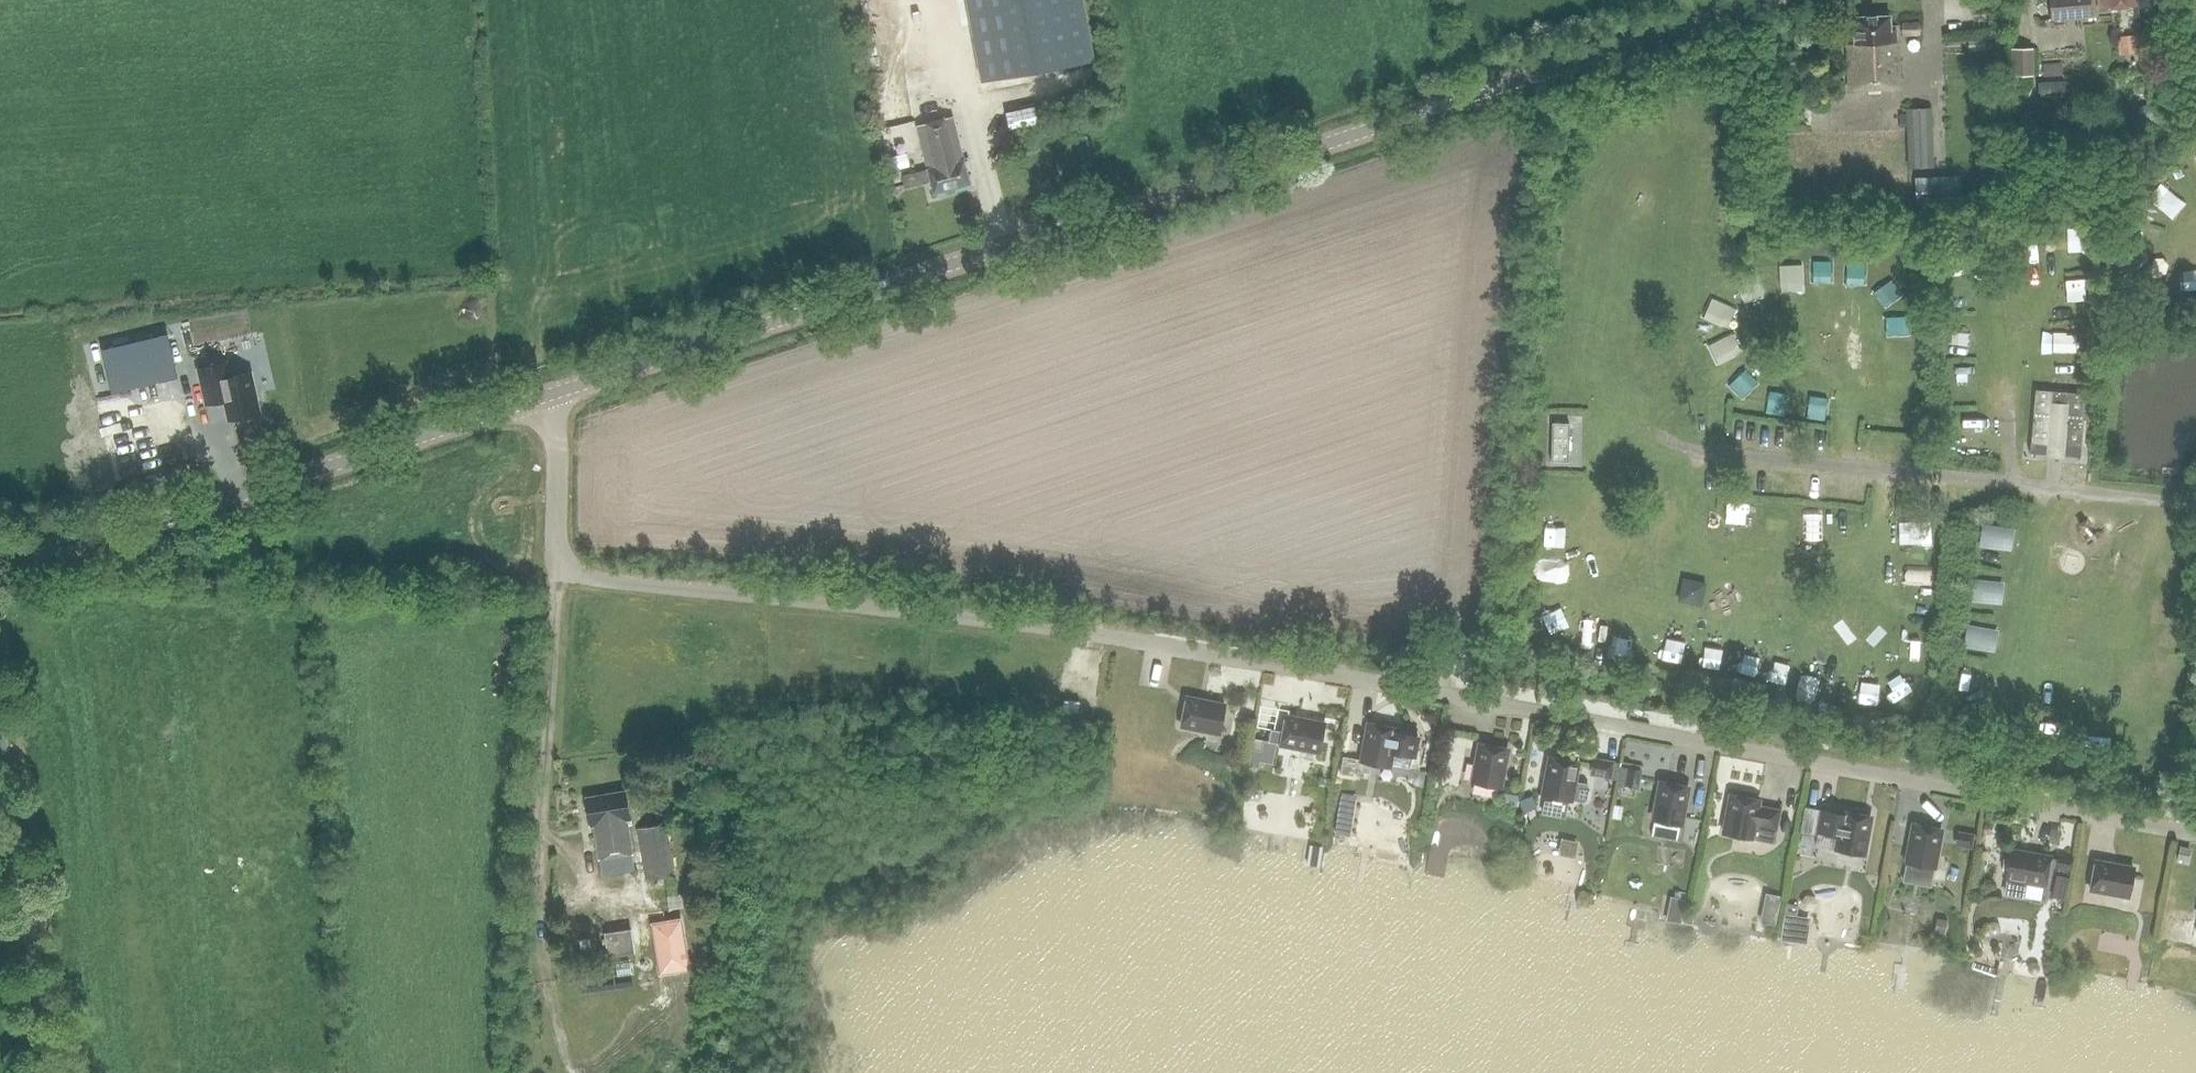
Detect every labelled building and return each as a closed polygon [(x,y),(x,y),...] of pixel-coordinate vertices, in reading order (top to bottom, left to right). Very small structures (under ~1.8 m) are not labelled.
[(899,0),(868,0),(873,28),(903,24),(899,0)] [(958,0),(920,0),(926,34),(912,36),(916,60),(967,51),(958,0)] [(981,82),(1094,60),(1083,0),(966,0),(981,82)] [(2090,0),(2049,0),(2050,19),(2091,16),(2090,0)] [(2136,0),(2098,0),(2099,10),(2137,7),(2136,0)] [(1850,89),(1900,86),(1898,42),(1891,42),(1889,16),(1854,18),(1855,45),(1847,45),(1850,89)] [(1919,21),(1901,21),(1902,36),(1919,36),(1919,21)] [(2008,46),(2007,73),(2031,74),(2032,46),(2008,46)] [(2041,61),(2040,90),(2062,91),(2062,61),(2041,61)] [(1035,104),(1005,111),(1010,133),(1040,126),(1035,104)] [(2137,108),(2135,116),(2139,123),(2146,122),(2152,120),(2154,113),(2150,106),(2144,105),(2137,108)] [(1933,167),(1932,107),(1906,108),(1906,115),(1898,115),(1899,129),(1906,129),(1907,168),(1933,167)] [(934,193),(970,184),(953,117),(916,126),(927,169),(903,175),(906,188),(930,182),(934,193)] [(1959,175),(1915,177),(1916,205),(1960,203),(1959,175)] [(167,335),(102,350),(111,388),(176,374),(167,335)] [(227,364),(201,372),(212,407),(231,401),(237,421),(265,412),(252,371),(231,378),(227,364)] [(2086,394),(2035,389),(2029,453),(2080,457),(2086,394)] [(1552,423),(1551,461),(1568,462),(1569,424),(1552,423)] [(1979,523),(1978,546),(2011,547),(2012,525),(1979,523)] [(1699,604),(1704,581),(1680,576),(1675,599),(1699,604)] [(2002,602),(2003,578),(1970,578),(1969,601),(2002,602)] [(1964,621),(1960,645),(1994,650),(1998,626),(1964,621)] [(1219,732),(1224,705),(1186,698),(1180,725),(1219,732)] [(1319,751),(1324,724),(1285,717),(1280,744),(1319,751)] [(1389,767),(1391,752),(1413,756),(1417,736),(1395,732),(1396,728),(1369,723),(1361,761),(1389,767)] [(1500,787),(1507,748),(1480,743),(1472,782),(1500,787)] [(1587,783),(1574,781),(1577,762),(1550,756),(1543,795),(1570,800),(1570,799),(1583,801),(1587,799),(1589,787),(1587,783)] [(1614,761),(1592,757),(1589,774),(1611,779),(1614,761)] [(1626,782),(1640,784),(1643,771),(1628,769),(1626,782)] [(1680,825),(1688,787),(1661,781),(1653,820),(1680,825)] [(1521,788),(1505,785),(1502,799),(1506,800),(1505,807),(1516,809),(1521,788)] [(626,820),(630,819),(630,818),(629,819),(625,791),(586,797),(590,824),(590,825),(590,826),(593,825),(599,860),(632,854),(626,820)] [(1751,838),(1754,824),(1775,828),(1778,811),(1757,807),(1758,800),(1731,795),(1724,833),(1751,838)] [(1356,801),(1340,798),(1337,815),(1353,818),(1356,801)] [(1863,855),(1870,816),(1819,806),(1814,831),(1839,836),(1836,850),(1863,855)] [(666,824),(637,828),(645,880),(674,875),(666,824)] [(1934,868),(1941,829),(1914,824),(1906,863),(1934,868)] [(1975,834),(1958,831),(1955,846),(1972,849),(1975,834)] [(1560,851),(1573,853),(1576,840),(1563,838),(1560,851)] [(2006,878),(2008,878),(2005,893),(2023,897),(2025,881),(2045,885),(2050,858),(2011,851),(2006,878)] [(2072,856),(2058,853),(2054,869),(2069,872),(2072,856)] [(2128,896),(2133,869),(2095,861),(2090,889),(2128,896)] [(1576,908),(1586,911),(1592,903),(1591,893),(1581,890),(1575,898),(1576,908)] [(1799,925),(1782,923),(1780,935),(1797,937),(1799,925)] [(634,952),(630,929),(605,933),(609,956),(634,952)]
